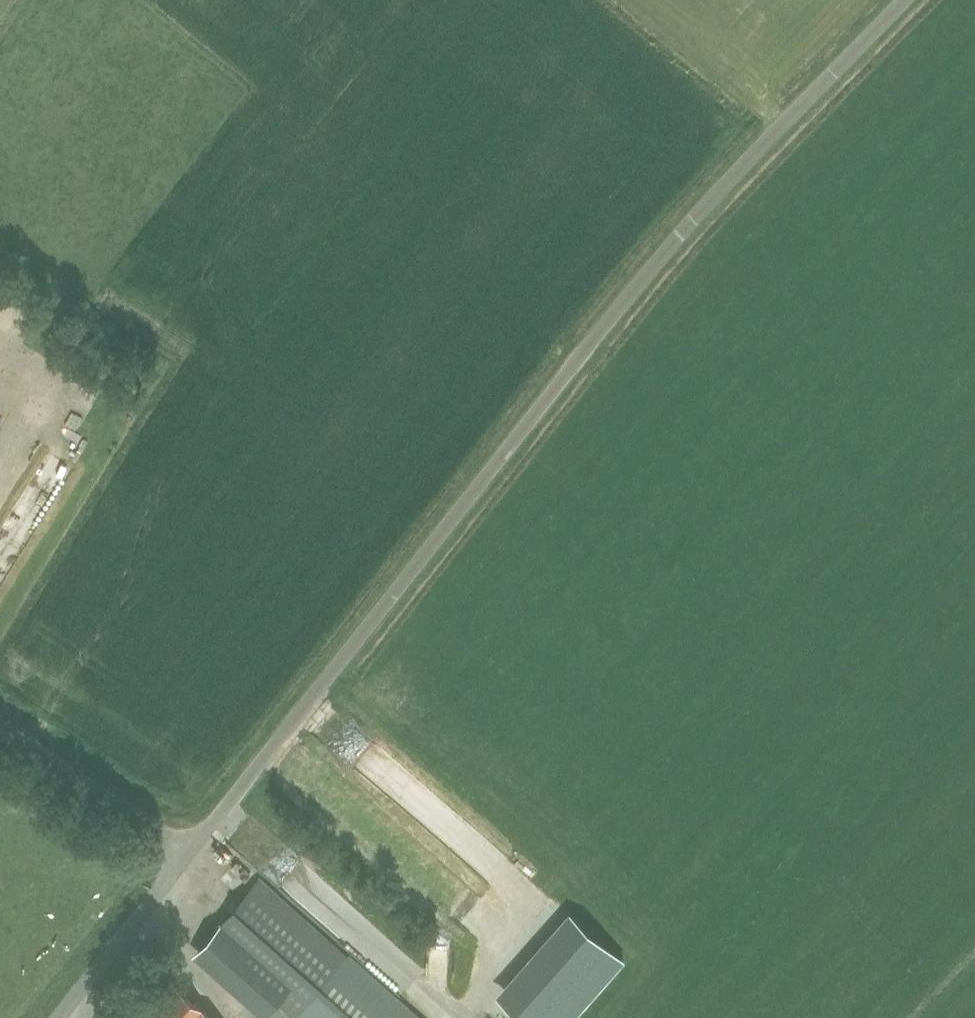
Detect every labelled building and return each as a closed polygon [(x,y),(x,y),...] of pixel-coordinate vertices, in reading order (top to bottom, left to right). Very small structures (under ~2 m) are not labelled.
[(293,1017),(294,1017),(418,1017),(347,956),(346,958),(258,880),(221,922),(248,946),(229,967),(272,1005),(281,995),(299,1011),(293,1017)] [(170,982),(138,1017),(211,1017),(170,982)]
